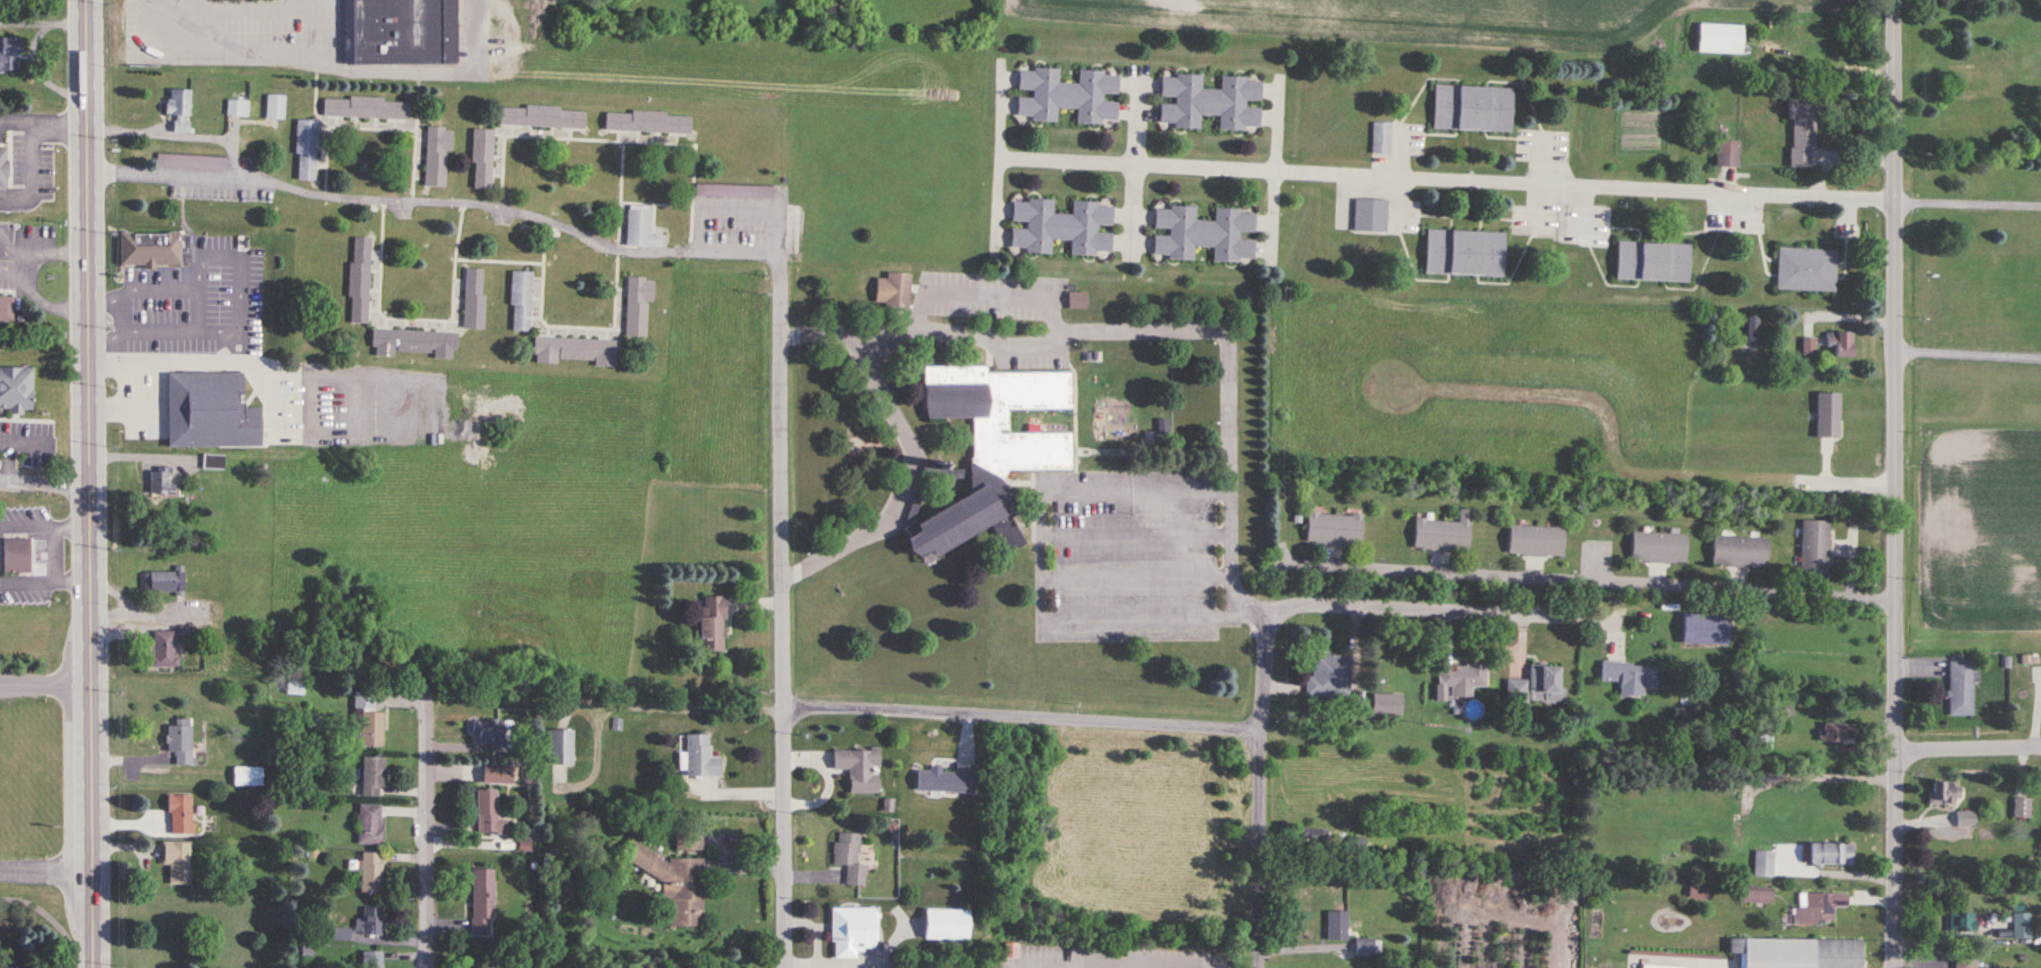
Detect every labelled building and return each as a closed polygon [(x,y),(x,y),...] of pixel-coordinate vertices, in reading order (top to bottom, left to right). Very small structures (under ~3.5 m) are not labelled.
[(455,0),(344,0),(344,67),(455,66),(455,0)] [(1743,25),(1698,24),(1698,53),(1742,54),(1743,25)] [(0,39),(0,73),(19,73),(19,39),(0,39)] [(1118,73),(1079,72),(1078,84),(1058,84),(1058,70),(1018,69),(1018,90),(1031,91),(1031,98),(1017,98),(1016,120),(1056,121),(1057,108),(1076,109),(1076,124),(1116,125),(1117,102),(1104,102),(1104,95),(1118,96),(1118,73)] [(1159,127),(1199,128),(1199,116),(1219,116),(1219,130),(1259,130),(1259,108),(1246,108),(1246,101),(1260,101),(1261,79),(1220,79),(1220,90),(1202,89),(1202,76),(1161,75),(1161,96),(1175,97),(1175,104),(1159,104),(1159,127)] [(1512,89),(1434,87),(1433,130),(1511,132),(1512,89)] [(190,91),(167,90),(166,116),(173,116),(172,134),(188,134),(190,91)] [(284,96),(266,96),(266,120),(284,120),(284,96)] [(1790,97),(1789,168),(1814,169),(1815,98),(1790,97)] [(409,101),(323,99),(323,119),(408,121),(409,101)] [(226,117),(248,118),(248,102),(226,101),(226,117)] [(585,110),(499,107),(499,127),(584,129),(585,110)] [(606,112),(605,132),(690,134),(691,115),(606,112)] [(296,182),(315,182),(316,122),(297,122),(296,182)] [(1391,156),(1391,124),(1372,124),(1372,156),(1391,156)] [(446,189),(447,152),(452,153),(452,129),(426,128),(425,188),(446,189)] [(493,130),(473,130),(472,190),(492,190),(493,130)] [(1739,168),(1739,141),(1717,141),(1717,168),(1739,168)] [(1010,252),(1051,254),(1051,241),(1071,242),(1070,254),(1111,256),(1112,234),(1098,233),(1098,226),(1112,227),(1113,205),(1072,203),(1071,216),(1052,215),(1053,202),(1012,200),(1011,223),(1025,224),(1025,230),(1011,230),(1010,252)] [(1387,201),(1354,200),(1354,234),(1387,234),(1387,201)] [(661,248),(661,237),(649,237),(649,207),(626,207),(627,248),(661,248)] [(1153,258),(1193,260),(1193,247),(1213,247),(1212,261),(1253,262),(1254,240),(1240,240),(1240,233),(1254,233),(1255,211),(1214,210),(1214,222),(1194,221),(1195,208),(1154,207),(1154,230),(1167,230),(1166,236),(1153,235),(1153,258)] [(1503,277),(1504,233),(1426,231),(1425,275),(1503,277)] [(118,267),(190,267),(190,234),(118,233),(118,267)] [(368,324),(370,239),(351,238),(348,324),(368,324)] [(1690,245),(1617,243),(1616,281),(1689,283),(1690,245)] [(1777,290),(1835,292),(1836,250),(1778,248),(1777,290)] [(485,270),(465,269),(463,329),(483,330),(485,270)] [(531,332),(532,272),(512,271),(511,332),(531,332)] [(876,278),(874,304),(908,307),(911,275),(886,273),(886,279),(876,278)] [(647,338),(647,303),(654,303),(654,278),(627,278),(626,337),(647,338)] [(12,322),(12,293),(0,293),(0,322),(12,322)] [(1086,293),(1068,293),(1068,309),(1086,309),(1086,293)] [(1745,341),(1759,341),(1759,319),(1745,318),(1745,341)] [(372,330),(371,357),(394,358),(394,352),(433,354),(433,359),(455,360),(457,333),(372,330)] [(1852,333),(1835,333),(1835,357),(1852,357),(1852,333)] [(619,340),(534,338),(534,361),(594,363),(594,367),(618,367),(619,340)] [(1815,353),(1813,338),(1802,340),(1804,355),(1815,353)] [(0,368),(0,409),(7,410),(7,414),(30,415),(32,369),(0,368)] [(1071,374),(925,368),(923,418),(973,420),(971,469),(923,467),(921,469),(919,501),(937,502),(942,507),(915,530),(916,532),(905,541),(910,559),(928,554),(926,551),(996,531),(1003,554),(1022,549),(1012,518),(1013,517),(1002,479),(1012,471),(1070,473),(1071,436),(1007,433),(1009,409),(1069,411),(1071,374)] [(260,447),(260,408),(242,408),(242,373),(167,373),(167,447),(260,447)] [(1816,438),(1840,438),(1840,393),(1816,393),(1816,438)] [(225,456),(203,456),(203,469),(225,469),(225,456)] [(150,494),(172,494),(172,468),(150,468),(150,494)] [(1472,511),(1460,510),(1459,523),(1416,519),(1413,549),(1469,553),(1472,511)] [(1361,546),(1363,515),(1307,513),(1306,544),(1361,546)] [(1829,576),(1830,522),(1802,521),(1801,576),(1829,576)] [(1564,528),(1509,527),(1509,556),(1563,557),(1564,528)] [(1687,535),(1632,533),(1631,563),(1686,564),(1687,535)] [(1767,567),(1768,539),(1713,537),(1712,566),(1767,567)] [(2,574),(30,574),(30,540),(2,540),(2,574)] [(183,571),(144,571),(144,593),(183,593),(183,571)] [(725,597),(703,597),(703,607),(699,607),(698,652),(724,653),(725,597)] [(1682,645),(1728,646),(1729,616),(1683,615),(1682,645)] [(152,667),(176,667),(176,631),(152,631),(152,667)] [(1351,656),(1312,655),(1311,677),(1306,677),(1306,696),(1350,698),(1351,656)] [(1948,716),(1973,716),(1973,661),(1948,661),(1948,716)] [(1601,682),(1620,682),(1620,697),(1643,697),(1643,688),(1656,688),(1656,664),(1601,664),(1601,682)] [(1487,687),(1487,665),(1438,666),(1439,697),(1471,696),(1471,688),(1487,687)] [(1564,667),(1529,667),(1529,693),(1542,693),(1542,701),(1564,701),(1564,667)] [(1528,680),(1508,680),(1508,703),(1528,703),(1528,680)] [(382,746),(383,711),(374,711),(374,693),(354,692),(354,708),(361,708),(360,746),(382,746)] [(1401,717),(1401,694),(1372,694),(1372,717),(1401,717)] [(167,724),(167,752),(175,752),(175,764),(191,764),(191,719),(175,719),(175,724),(167,724)] [(473,743),(502,743),(502,719),(473,719),(473,743)] [(1854,724),(1820,724),(1820,744),(1854,744),(1854,724)] [(1757,747),(1768,748),(1769,727),(1757,726),(1757,747)] [(548,764),(572,764),(572,729),(548,729),(548,764)] [(719,756),(709,756),(709,733),(686,733),(686,775),(719,775),(719,756)] [(848,792),(879,792),(878,748),(832,748),(832,768),(848,768),(848,792)] [(384,756),(362,756),(362,796),(384,796),(384,756)] [(916,790),(973,792),(974,764),(956,763),(955,771),(941,771),(941,765),(929,764),(928,770),(917,770),(916,790)] [(263,765),(233,765),(233,786),(263,786),(263,765)] [(482,782),(511,783),(511,765),(482,765),(482,782)] [(1929,783),(1929,803),(1959,803),(1959,783),(1929,783)] [(477,833),(506,834),(506,819),(496,819),(496,789),(477,789),(477,833)] [(169,795),(169,834),(192,834),(192,795),(169,795)] [(2014,818),(2030,818),(2030,799),(2014,799),(2014,818)] [(357,843),(381,843),(381,804),(357,804),(357,843)] [(1975,827),(1975,812),(1956,812),(1956,827),(1975,827)] [(702,830),(675,830),(675,850),(702,850),(702,830)] [(858,832),(833,832),(833,864),(845,864),(845,884),(865,885),(865,864),(858,864),(858,832)] [(668,926),(702,926),(702,858),(664,858),(629,839),(619,857),(662,880),(662,901),(668,905),(668,926)] [(169,864),(169,884),(189,884),(189,841),(162,841),(162,864),(169,864)] [(1808,842),(1808,864),(1852,864),(1852,842),(1808,842)] [(1754,876),(1773,876),(1773,851),(1754,851),(1754,876)] [(381,852),(361,852),(361,892),(381,892),(381,852)] [(471,933),(493,933),(493,869),(471,869),(471,933)] [(1742,888),(1742,904),(1771,904),(1771,888),(1742,888)] [(1805,893),(1805,907),(1796,907),(1796,924),(1835,923),(1834,908),(1849,907),(1849,893),(1805,893)] [(362,935),(382,935),(382,907),(362,907),(362,935)] [(856,958),(856,949),(875,949),(875,907),(830,907),(830,957),(856,958)] [(968,940),(968,909),(923,909),(923,940),(968,940)] [(1347,911),(1327,911),(1327,940),(1347,941),(1347,911)] [(1973,931),(1973,912),(1950,912),(1950,931),(1973,931)] [(2030,938),(2030,913),(2013,913),(2013,938),(2030,938)] [(1863,940),(1730,938),(1729,953),(1742,953),(1742,967),(1862,967),(1863,940)] [(1372,939),(1355,939),(1355,955),(1372,955),(1372,939)] [(1004,957),(1017,957),(1017,943),(1004,943),(1004,957)] [(381,951),(360,951),(360,967),(381,967),(381,951)] [(1976,955),(1955,955),(1955,967),(1976,967),(1976,955)]
